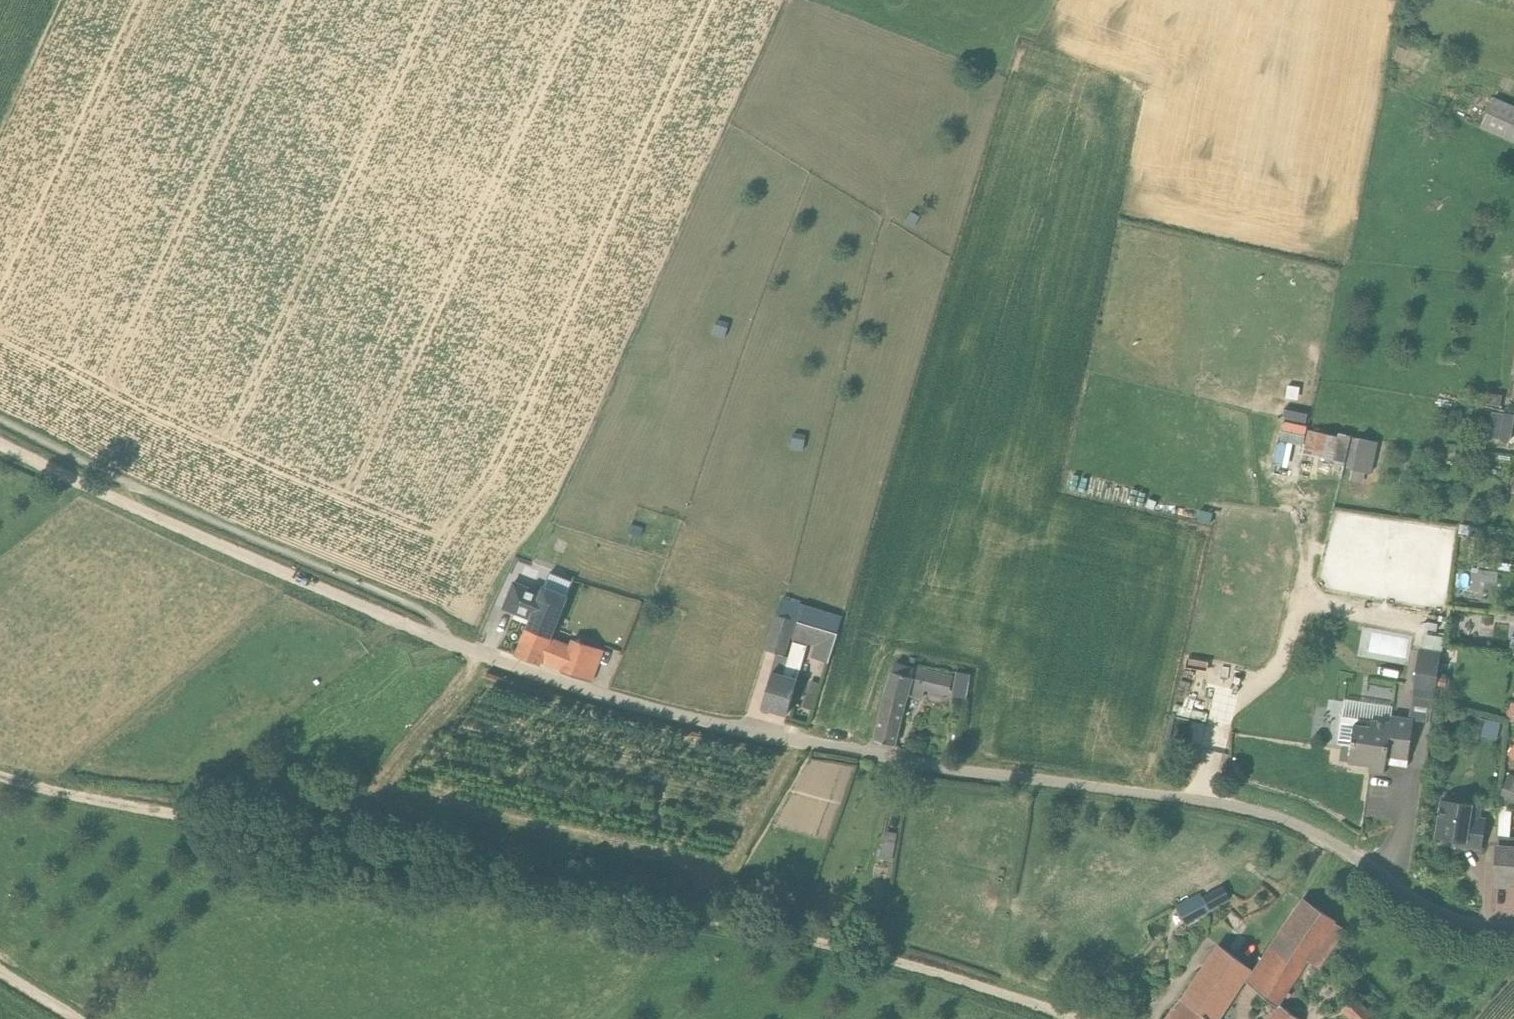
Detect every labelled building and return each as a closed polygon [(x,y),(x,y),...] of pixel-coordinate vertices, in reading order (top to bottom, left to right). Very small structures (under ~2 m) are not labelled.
[(1494,97),(1481,127),(1513,142),(1513,105),(1494,97)] [(1502,395),(1500,395),(1487,392),(1486,404),(1500,407),(1502,395)] [(1492,411),(1487,436),(1510,440),(1513,420),(1513,414),(1504,412),(1504,413),(1492,411)] [(1302,453),(1303,454),(1345,463),(1351,436),(1339,433),(1338,436),(1308,429),(1302,453)] [(1371,474),(1378,442),(1359,438),(1349,479),(1363,483),(1365,473),(1371,474)] [(1511,564),(1486,560),(1484,569),(1510,573),(1511,564)] [(548,568),(545,578),(572,586),(575,576),(548,568)] [(550,639),(550,638),(562,609),(568,596),(543,585),(540,592),(513,581),(502,610),(531,620),(527,630),(550,639)] [(767,651),(776,653),(782,655),(782,654),(789,633),(793,620),(780,616),(778,616),(767,651)] [(838,634),(807,625),(793,620),(789,633),(819,643),(815,659),(828,663),(838,634)] [(562,672),(591,682),(604,650),(573,640),(571,646),(550,638),(550,639),(527,630),(517,656),(539,665),(540,662),(562,671),(562,672)] [(771,673),(762,707),(787,714),(807,646),(793,643),(789,656),(782,654),(782,655),(776,653),(770,673),(771,673)] [(1411,696),(1434,700),(1442,652),(1419,648),(1411,696)] [(894,746),(907,694),(921,698),(925,682),(949,687),(951,678),(895,664),(886,694),(875,741),(894,746)] [(954,697),(966,699),(967,699),(971,675),(958,672),(954,697)] [(820,683),(811,680),(802,708),(812,711),(820,683)] [(1391,717),(1390,722),(1342,716),(1338,744),(1351,746),(1349,763),(1370,766),(1369,772),(1384,774),(1387,756),(1408,759),(1413,720),(1391,717)] [(1471,736),(1484,739),(1489,720),(1476,717),(1471,736)] [(1513,805),(1513,775),(1509,773),(1500,800),(1513,805)] [(1443,801),(1437,837),(1464,841),(1463,846),(1481,848),(1486,819),(1467,816),(1469,806),(1443,801)] [(1509,838),(1511,808),(1501,804),(1498,846),(1495,846),(1495,885),(1510,886),(1510,882),(1513,882),(1513,838),(1509,838)] [(897,833),(886,831),(881,858),(893,861),(897,833)] [(1210,911),(1200,893),(1176,906),(1185,924),(1210,911)] [(1277,1005),(1334,920),(1304,900),(1275,942),(1274,942),(1250,980),(1249,979),(1247,982),(1277,1005)] [(1167,1018),(1218,1018),(1251,969),(1218,945),(1182,1000),(1167,1018)] [(1372,1018),(1373,1018),(1353,998),(1342,1009),(1352,1018),(1373,1018),(1372,1018)] [(1284,1007),(1274,1018),(1300,1018),(1284,1007)]
